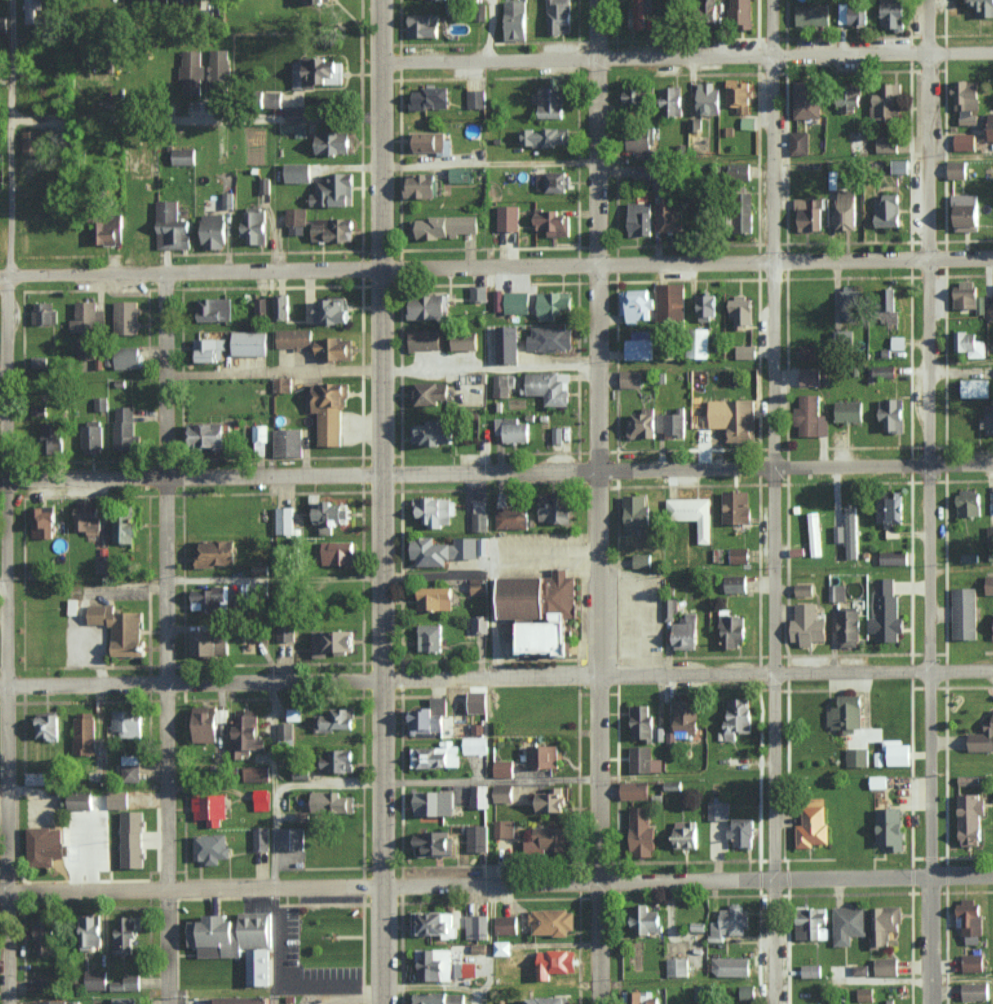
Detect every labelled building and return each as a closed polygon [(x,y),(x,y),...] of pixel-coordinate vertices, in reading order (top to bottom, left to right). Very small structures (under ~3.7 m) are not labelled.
[(42,23),(42,0),(24,0),(25,24),(42,23)] [(548,33),(572,33),(571,0),(547,0),(548,33)] [(646,0),(635,0),(635,28),(646,29),(646,0)] [(731,27),(753,26),(752,0),(730,0),(731,27)] [(881,29),(905,29),(906,0),(881,0),(881,29)] [(992,16),(992,0),(970,0),(970,6),(976,6),(976,16),(992,16)] [(526,1),(504,1),(505,41),(527,40),(526,1)] [(868,24),(868,4),(839,4),(839,24),(868,24)] [(830,5),(796,6),(797,25),(830,25),(830,5)] [(439,14),(409,14),(409,36),(439,37),(439,14)] [(228,49),(209,50),(210,94),(229,94),(228,49)] [(181,95),(203,95),(203,50),(181,50),(181,95)] [(294,88),(316,88),(316,83),(344,83),(344,57),(305,58),(305,62),(293,62),(294,88)] [(750,113),(749,79),(726,80),(727,106),(738,106),(738,113),(750,113)] [(794,80),(795,118),(821,117),(821,80),(794,80)] [(954,110),(961,110),(961,124),(979,123),(978,80),(953,81),(954,110)] [(698,114),(721,114),(721,88),(715,88),(715,82),(698,82),(698,114)] [(872,93),(871,117),(900,118),(902,83),(884,83),(883,94),(872,93)] [(623,86),(624,105),(647,105),(647,86),(623,86)] [(682,86),(662,87),(662,116),(683,115),(682,86)] [(449,87),(423,87),(423,91),(414,91),(414,100),(411,100),(410,107),(448,109),(449,87)] [(539,117),(563,118),(564,88),(533,87),(533,103),(539,103),(539,117)] [(838,110),(859,110),(860,88),(839,87),(838,110)] [(485,108),(485,90),(468,89),(468,107),(485,108)] [(754,129),(755,118),(742,117),(741,129),(754,129)] [(281,132),(295,132),(295,137),(306,136),(305,123),(281,124),(281,132)] [(566,128),(522,129),(523,146),(567,145),(566,128)] [(23,154),(40,153),(39,130),(23,131),(23,154)] [(317,154),(351,153),(351,131),(316,132),(317,154)] [(416,151),(446,151),(446,132),(416,131),(416,151)] [(809,131),(790,131),(791,155),(810,155),(809,131)] [(628,133),(629,150),(637,149),(637,159),(653,159),(652,132),(628,133)] [(975,150),(975,134),(955,133),(955,150),(975,150)] [(876,152),(898,153),(898,136),(877,136),(876,152)] [(173,164),(196,165),(196,148),(173,148),(173,164)] [(908,159),(893,159),(893,173),(909,173),(908,159)] [(948,178),(966,178),(967,161),(948,161),(948,178)] [(750,162),(729,163),(729,179),(750,179),(750,162)] [(311,163),(286,163),(286,181),(311,181),(311,163)] [(651,165),(633,164),(633,178),(651,178),(651,165)] [(473,182),(473,167),(450,168),(450,182),(473,182)] [(566,191),(566,171),(536,171),(537,192),(566,191)] [(354,204),(353,172),(331,172),(331,180),(317,180),(317,193),(311,193),(311,205),(354,204)] [(407,196),(436,197),(437,174),(407,173),(407,196)] [(836,230),(855,229),(854,189),(835,189),(836,230)] [(233,209),(233,193),(223,192),(223,208),(233,209)] [(901,194),(875,195),(876,227),(901,226),(901,194)] [(980,194),(951,194),(951,206),(955,206),(955,231),(981,230),(980,194)] [(660,231),(683,230),(682,207),(675,207),(675,198),(659,198),(660,231)] [(797,230),(821,230),(822,198),(797,198),(797,230)] [(190,249),(190,220),(178,220),(179,200),(158,200),(158,248),(190,249)] [(629,235),(652,235),(651,202),(628,203),(629,235)] [(754,232),(753,204),(738,204),(739,232),(754,232)] [(498,230),(519,230),(520,205),(498,205),(498,230)] [(247,243),(266,244),(267,208),(246,207),(246,220),(242,220),(241,237),(247,237),(247,243)] [(306,208),(287,207),(287,234),(305,234),(306,208)] [(548,235),(571,235),(571,216),(560,216),(560,209),(535,209),(534,229),(548,229),(548,235)] [(202,248),(225,249),(226,214),(203,213),(202,248)] [(110,216),(94,216),(93,243),(122,244),(123,220),(110,220),(110,216)] [(313,241),(348,241),(348,230),(355,230),(355,217),(312,218),(313,241)] [(478,217),(412,217),(412,238),(459,238),(459,233),(478,233),(478,217)] [(685,282),(657,283),(658,321),(686,320),(685,282)] [(954,308),(978,307),(977,282),(954,282),(954,308)] [(842,320),(862,320),(861,285),(842,286),(842,320)] [(487,286),(471,286),(471,302),(487,301),(487,286)] [(896,303),(895,288),(883,288),(883,304),(896,303)] [(620,314),(627,314),(627,324),(639,324),(639,319),(650,319),(650,309),(655,309),(655,298),(649,297),(650,290),(621,289),(620,314)] [(529,292),(505,291),(505,313),(529,313),(529,292)] [(539,292),(539,320),(555,320),(555,313),(572,313),(572,291),(539,292)] [(289,293),(275,294),(275,319),(289,319),(289,293)] [(717,294),(698,295),(699,319),(717,318),(717,294)] [(446,295),(411,295),(410,318),(446,319),(446,295)] [(269,314),(269,297),(255,297),(254,314),(269,314)] [(753,298),(730,297),(730,317),(738,317),(738,327),(752,328),(753,298)] [(199,321),(232,321),(231,298),(198,299),(199,321)] [(315,322),(349,323),(349,299),(316,298),(315,322)] [(114,301),(115,334),(139,333),(138,300),(114,301)] [(96,301),(75,301),(76,319),(70,319),(71,331),(103,330),(103,310),(97,310),(96,301)] [(34,324),(56,324),(56,302),(34,302),(34,324)] [(496,363),(519,363),(518,325),(495,326),(496,363)] [(574,350),(574,327),(530,326),(530,349),(574,350)] [(690,358),(709,358),(710,329),(691,328),(690,358)] [(277,329),(277,348),(312,347),(311,329),(277,329)] [(408,329),(409,352),(415,352),(415,349),(439,349),(439,329),(408,329)] [(626,360),(653,359),(653,330),(632,330),(632,339),(626,339),(626,360)] [(267,331),(233,331),(233,355),(267,355),(267,331)] [(452,332),(452,350),(478,349),(477,332),(452,332)] [(955,352),(968,351),(969,358),(986,358),(986,341),(977,341),(977,332),(955,332),(955,352)] [(906,350),(906,336),(892,336),(892,349),(906,350)] [(315,359),(352,360),(352,338),(316,337),(315,359)] [(194,339),(195,362),(223,361),(223,350),(227,350),(227,338),(194,339)] [(800,359),(820,359),(820,344),(800,344),(800,359)] [(736,358),(756,359),(756,346),(736,345),(736,358)] [(116,369),(140,368),(140,346),(115,347),(116,369)] [(895,365),(873,366),(873,377),(896,377),(895,365)] [(800,384),(821,385),(821,376),(825,376),(825,368),(800,367),(800,384)] [(621,387),(641,387),(641,370),(621,370),(621,387)] [(527,372),(527,395),(544,395),(544,405),(569,405),(569,389),(564,388),(564,380),(558,380),(558,372),(527,372)] [(274,391),(292,392),(292,377),(274,377),(274,391)] [(990,397),(990,379),(962,379),(962,397),(990,397)] [(318,445),(341,445),(342,406),(349,406),(349,383),(313,382),(312,413),(319,413),(318,445)] [(450,404),(450,382),(410,383),(411,405),(450,404)] [(828,435),(828,414),(820,415),(819,394),(799,394),(800,406),(798,407),(798,436),(828,435)] [(107,397),(95,397),(96,410),(108,409),(107,397)] [(709,400),(710,428),(726,428),(726,442),(755,441),(754,399),(709,400)] [(904,399),(879,399),(879,421),(885,421),(885,432),(905,432),(904,399)] [(836,422),(864,421),(864,401),(835,401),(836,422)] [(35,416),(47,416),(46,405),(34,406),(35,416)] [(986,405),(986,417),(983,418),(983,435),(992,435),(992,405),(986,405)] [(115,451),(135,451),(134,406),(114,406),(115,451)] [(656,407),(643,407),(643,413),(629,413),(629,438),(657,437),(656,407)] [(658,413),(658,433),(686,433),(685,407),(676,407),(677,413),(658,413)] [(495,418),(495,434),(503,434),(503,443),(530,442),(529,422),(518,422),(518,417),(495,418)] [(456,444),(455,419),(428,420),(428,424),(412,425),(412,445),(456,444)] [(43,423),(44,452),(64,451),(63,422),(43,423)] [(81,422),(82,452),(103,452),(102,422),(81,422)] [(191,447),(225,446),(225,423),(190,423),(191,447)] [(267,425),(254,425),(254,451),(267,451),(267,425)] [(562,442),(562,427),(552,427),(553,443),(562,442)] [(274,456),(303,455),(303,428),(274,429),(274,456)] [(981,516),(981,490),(958,490),(958,516),(981,516)] [(724,491),(723,523),(751,523),(751,491),(724,491)] [(904,523),(904,492),(893,492),(893,497),(881,497),(881,527),(895,527),(894,523),(904,523)] [(541,494),(540,522),(571,523),(571,494),(541,494)] [(651,505),(646,506),(645,495),(625,495),(626,533),(637,533),(637,529),(651,528),(651,505)] [(710,498),(667,499),(667,520),(698,520),(698,543),(711,543),(710,498)] [(76,530),(86,530),(86,534),(100,534),(100,500),(75,500),(76,530)] [(320,534),(332,534),(332,525),(344,524),(344,518),(351,518),(351,509),(343,509),(343,501),(323,502),(323,507),(314,507),(314,523),(320,523),(320,534)] [(486,501),(472,501),(473,530),(487,530),(486,501)] [(55,537),(54,506),(31,507),(32,538),(55,537)] [(528,527),(528,506),(496,507),(496,528),(528,527)] [(857,506),(845,507),(846,558),(858,558),(857,506)] [(294,507),(277,507),(277,534),(294,534),(294,507)] [(809,512),(810,556),(820,556),(819,511),(809,512)] [(113,542),(135,543),(136,516),(114,516),(113,542)] [(477,538),(454,538),(454,544),(435,543),(435,537),(412,537),(412,559),(418,559),(418,566),(447,566),(447,558),(477,558),(477,538)] [(478,554),(488,554),(487,537),(478,538),(478,554)] [(196,566),(236,565),(236,540),(201,540),(201,550),(196,550),(196,566)] [(324,565),(351,564),(351,554),(354,554),(354,541),(323,541),(324,565)] [(750,548),(731,548),(730,563),(749,564),(750,548)] [(907,551),(880,551),(880,565),(907,565),(907,551)] [(633,567),(651,568),(651,554),(633,554),(633,567)] [(500,578),(500,620),(519,620),(519,654),(559,654),(559,657),(576,657),(576,642),(573,642),(573,621),(571,621),(571,619),(580,619),(580,604),(577,604),(577,577),(569,578),(569,569),(556,569),(556,578),(500,578)] [(747,593),(747,576),(726,576),(726,592),(747,593)] [(877,618),(871,618),(871,633),(877,633),(877,642),(899,642),(899,632),(905,632),(905,618),(898,618),(898,595),(895,595),(895,578),(877,578),(877,618)] [(487,595),(487,579),(470,579),(470,595),(487,595)] [(796,595),(813,595),(813,583),(796,583),(796,595)] [(846,584),(829,585),(829,601),(846,601),(846,584)] [(213,589),(193,590),(193,610),(224,609),(223,585),(213,585),(213,589)] [(452,587),(418,587),(418,609),(452,610),(452,587)] [(953,640),(977,639),(976,588),(952,588),(953,640)] [(78,614),(78,599),(69,598),(68,614),(78,614)] [(665,620),(677,620),(677,598),(664,598),(665,620)] [(817,602),(795,603),(796,619),(792,619),(792,642),(801,641),(801,647),(815,646),(815,641),(827,641),(826,619),(817,619),(817,602)] [(89,624),(112,624),(113,656),(142,655),(141,612),(114,612),(114,604),(89,605),(89,624)] [(860,647),(861,610),(839,609),(839,646),(860,647)] [(673,623),(674,649),(698,649),(697,613),(683,613),(683,622),(673,623)] [(473,616),(473,633),(489,632),(489,615),(473,616)] [(745,615),(721,615),(722,649),(738,649),(738,640),(745,640),(745,615)] [(295,642),(296,623),(277,622),(276,641),(295,642)] [(192,631),(192,655),(228,656),(229,636),(215,636),(216,624),(198,623),(198,631),(192,631)] [(441,624),(418,625),(419,651),(442,650),(441,624)] [(313,657),(327,658),(328,652),(354,652),(354,631),(314,630),(313,657)] [(863,728),(862,695),(840,695),(840,708),(828,708),(828,728),(843,727),(843,733),(855,732),(855,728),(863,728)] [(411,709),(412,732),(443,732),(443,715),(447,715),(447,696),(431,697),(431,709),(411,709)] [(728,699),(728,719),(724,719),(725,741),(736,741),(736,733),(752,733),(751,698),(728,699)] [(699,700),(676,699),(675,737),(688,738),(688,735),(699,735),(699,700)] [(650,705),(631,705),(632,740),(664,739),(664,727),(656,727),(655,715),(650,715),(650,705)] [(195,742),(218,742),(218,723),(227,723),(228,707),(195,707),(195,742)] [(315,714),(314,728),(354,729),(355,708),(331,707),(331,714),(315,714)] [(301,709),(287,708),(287,720),(301,721),(301,709)] [(266,750),(266,739),(259,739),(258,709),(234,709),(234,737),(230,737),(231,759),(243,758),(243,751),(266,750)] [(120,737),(142,738),(142,711),(113,710),(112,730),(120,730),(120,737)] [(37,712),(37,740),(59,739),(58,711),(37,712)] [(89,783),(108,782),(108,738),(96,738),(96,712),(74,713),(75,754),(96,754),(96,771),(89,771),(89,783)] [(992,751),(992,721),(985,721),(985,733),(970,733),(970,751),(992,751)] [(293,739),(294,723),(280,722),(280,739),(293,739)] [(464,754),(488,753),(487,737),(463,737),(464,754)] [(889,765),(911,765),(911,744),(903,744),(903,740),(883,739),(883,751),(889,751),(889,765)] [(441,747),(412,748),(412,768),(459,767),(459,742),(441,742),(441,747)] [(528,768),(559,767),(558,745),(527,746),(528,768)] [(663,773),(663,759),(652,759),(652,746),(631,746),(630,772),(663,773)] [(868,766),(868,747),(847,747),(846,766),(868,766)] [(354,751),(321,751),(321,773),(354,772),(354,751)] [(140,781),(140,755),(122,755),(122,781),(140,781)] [(493,777),(514,777),(514,761),(494,760),(493,777)] [(245,781),(270,780),(269,767),(244,767),(245,781)] [(293,779),(308,778),(308,769),(293,769),(293,779)] [(50,785),(50,772),(28,773),(28,785),(50,785)] [(980,775),(958,776),(958,786),(980,785),(980,775)] [(870,788),(886,788),(886,776),(870,776),(870,788)] [(621,799),(649,799),(649,781),(621,781),(621,799)] [(472,785),(471,808),(488,808),(488,786),(472,785)] [(494,786),(495,803),(514,802),(513,785),(494,786)] [(564,787),(550,788),(550,792),(536,792),(537,812),(565,811),(564,787)] [(269,789),(254,789),(255,811),(270,810),(269,789)] [(109,809),(128,808),(128,791),(108,791),(109,809)] [(355,811),(355,796),(341,796),(340,791),(312,792),(312,812),(355,811)] [(454,792),(416,791),(415,815),(453,816),(454,792)] [(69,810),(92,810),(92,793),(69,793),(69,810)] [(222,826),(221,818),(227,818),(226,795),(193,796),(194,819),(207,819),(208,827),(222,826)] [(959,795),(960,846),(982,846),(981,814),(986,814),(985,795),(959,795)] [(796,824),(796,848),(814,848),(814,844),(828,843),(827,799),(804,799),(805,824),(796,824)] [(730,801),(709,801),(708,819),(729,820),(730,801)] [(632,857),(656,856),(656,826),(650,827),(649,806),(631,807),(632,857)] [(888,851),(904,850),(903,808),(877,808),(877,845),(888,845),(888,851)] [(121,867),(144,867),(143,811),(121,811),(121,867)] [(729,838),(735,838),(735,847),(753,847),(754,818),(730,817),(729,838)] [(515,838),(515,820),(494,820),(495,838),(515,838)] [(675,847),(696,848),(697,821),(676,820),(675,847)] [(468,852),(488,851),(487,825),(467,825),(468,852)] [(27,827),(28,866),(54,866),(54,858),(64,858),(65,855),(68,855),(68,845),(62,845),(62,827),(27,827)] [(254,850),(269,850),(269,827),(254,827),(254,850)] [(568,828),(534,827),(534,841),(525,840),(525,852),(567,853),(568,828)] [(304,828),(279,828),(279,849),(304,849),(304,828)] [(453,856),(453,833),(417,832),(416,855),(453,856)] [(195,860),(205,860),(205,865),(220,865),(220,859),(229,859),(229,834),(195,835),(195,860)] [(957,901),(958,927),(964,927),(965,945),(983,944),(982,901),(957,901)] [(724,942),(724,934),(748,934),(748,913),(744,913),(744,903),(731,903),(731,909),(721,909),(721,922),(710,922),(710,942),(724,942)] [(633,933),(661,933),(661,910),(649,910),(649,904),(637,904),(637,910),(633,910),(633,933)] [(866,906),(833,907),(834,946),(851,946),(851,936),(866,935),(866,906)] [(872,907),(873,937),(869,937),(870,946),(889,946),(888,931),(898,931),(898,923),(903,923),(902,906),(872,907)] [(798,940),(828,939),(827,908),(797,909),(798,940)] [(531,935),(569,936),(569,930),(575,930),(576,910),(531,909),(531,935)] [(242,913),(275,912),(275,948),(271,948),(271,986),(250,986),(250,948),(244,948),(244,957),(201,957),(201,955),(192,955),(192,947),(190,947),(190,922),(209,922),(209,916),(231,916),(231,922),(242,922),(242,913)] [(446,912),(413,912),(413,934),(451,933),(451,920),(446,920),(446,912)] [(488,915),(466,916),(466,939),(488,938),(488,915)] [(496,934),(519,933),(518,915),(495,916),(496,934)] [(80,950),(89,950),(89,946),(101,945),(101,924),(96,924),(95,916),(79,916),(80,950)] [(138,938),(139,917),(121,916),(120,927),(115,927),(114,953),(132,954),(133,938),(138,938)] [(36,954),(51,954),(52,918),(37,918),(36,954)] [(452,980),(451,949),(417,950),(418,981),(452,980)] [(551,973),(577,973),(577,950),(539,950),(538,978),(550,978),(551,973)] [(984,954),(963,954),(964,972),(984,971),(984,954)] [(712,975),(750,976),(750,958),(713,957),(712,975)] [(668,976),(688,976),(687,958),(667,958),(668,976)] [(875,975),(898,976),(898,958),(875,958),(875,975)] [(476,963),(455,962),(454,977),(476,977),(476,963)] [(868,964),(852,965),(853,975),(869,975),(868,964)] [(802,978),(821,977),(821,965),(802,965),(802,978)] [(86,990),(106,990),(106,971),(86,970),(86,990)] [(124,981),(111,981),(111,990),(140,990),(139,974),(124,974),(124,981)] [(989,983),(963,983),(963,999),(990,999),(989,983)] [(740,1000),(755,1000),(755,986),(740,985),(740,1000)] [(874,988),(858,988),(858,1001),(874,1002),(874,988)] [(631,992),(631,1003),(651,1003),(651,991),(631,992)] [(465,992),(414,993),(414,1003),(465,1003),(465,992)]
